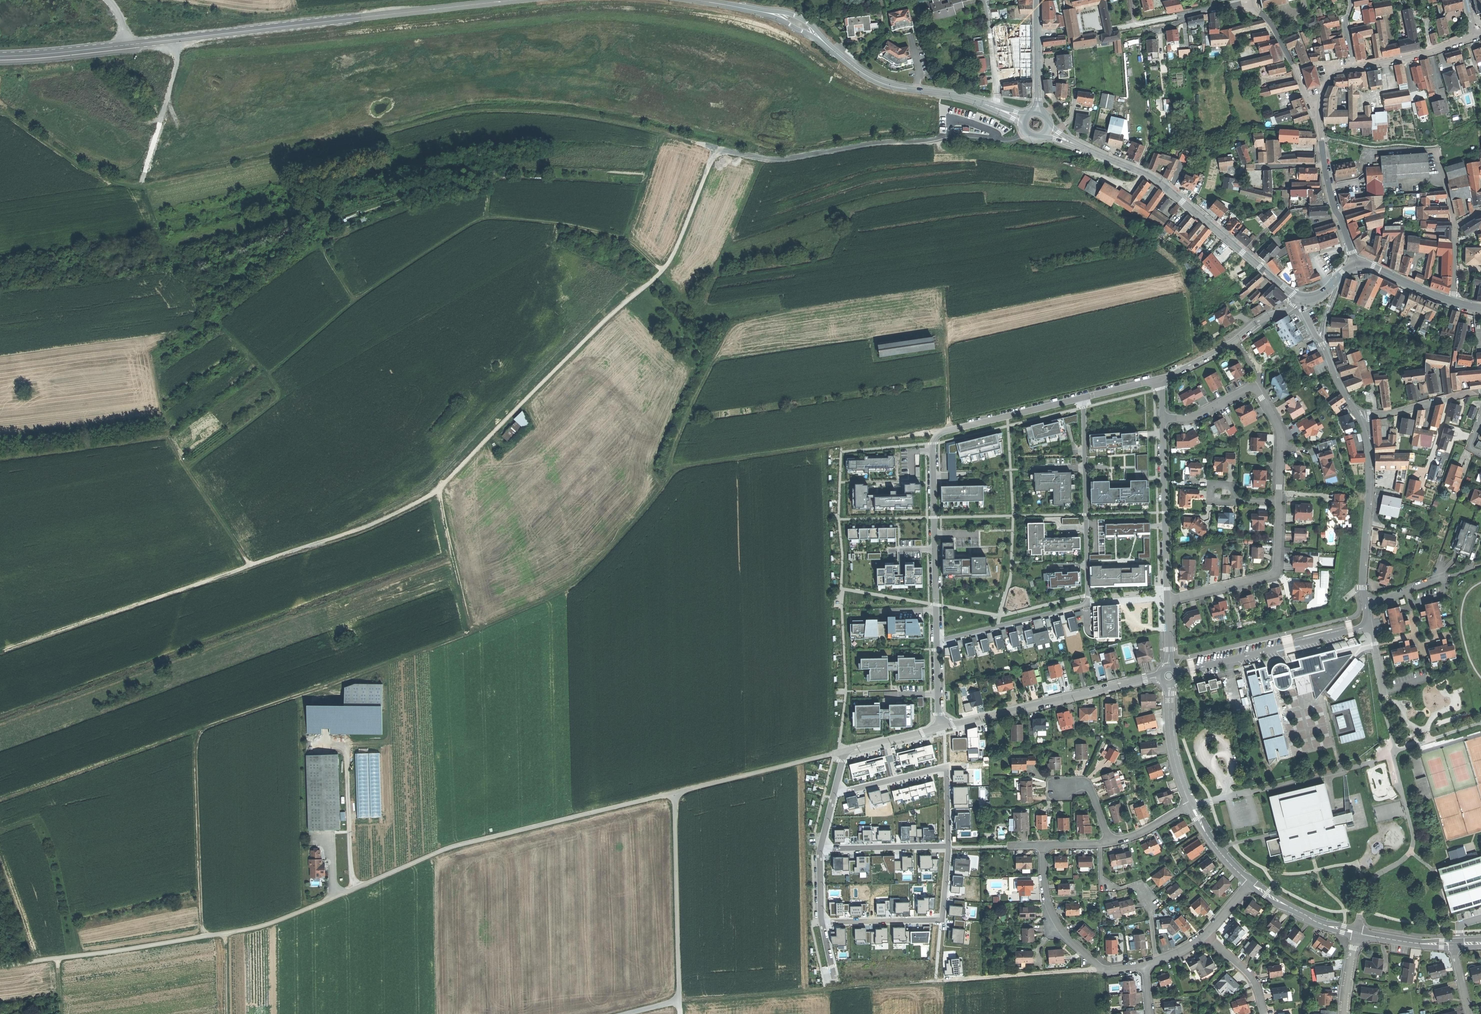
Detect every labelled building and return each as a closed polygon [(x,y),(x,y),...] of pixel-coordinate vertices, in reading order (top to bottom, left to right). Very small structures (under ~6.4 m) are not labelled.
[(934,12),(934,14),(934,17),(941,17),(947,16),(951,14),(954,13),(954,11),(954,10),(959,8),(963,6),(961,0),(953,0),(950,1),(949,2),(949,3),(949,4),(942,6),(941,4),(942,3),(941,2),(940,1),(934,3),(931,4),(933,8),(934,11),(934,12)] [(1043,28),(1057,27),(1057,19),(1056,15),(1053,0),(1043,1),(1043,16),(1043,28)] [(1073,8),(1099,3),(1106,1),(1106,0),(1072,0),(1073,8)] [(1145,11),(1149,10),(1154,9),(1152,0),(1142,0),(1145,11)] [(1179,0),(1172,0),(1164,2),(1169,12),(1183,9),(1179,0)] [(1262,9),(1289,3),(1289,1),(1294,0),(1260,0),(1262,9)] [(1381,2),(1374,3),(1376,16),(1390,13),(1393,13),(1390,0),(1381,2)] [(1443,2),(1445,12),(1458,9),(1456,0),(1450,0),(1443,2)] [(1111,25),(1106,1),(1099,3),(1104,26),(1111,25)] [(920,5),(923,16),(926,16),(924,9),(931,7),(930,2),(920,5)] [(1021,19),(1020,14),(1020,6),(1008,6),(1009,20),(1021,19)] [(1068,39),(1073,38),(1079,37),(1078,36),(1078,33),(1073,8),(1064,10),(1068,39)] [(1365,10),(1363,10),(1364,17),(1365,24),(1375,22),(1373,9),(1365,10)] [(1405,18),(1409,39),(1417,37),(1412,9),(1405,11),(1406,18),(1405,18)] [(889,14),(893,31),(912,26),(909,10),(889,14)] [(1214,13),(1210,14),(1212,25),(1212,28),(1219,27),(1217,12),(1214,13)] [(1058,35),(1067,35),(1063,16),(1056,15),(1057,19),(1057,27),(1058,33),(1058,35)] [(1193,24),(1203,22),(1203,15),(1195,17),(1188,18),(1189,27),(1193,26),(1193,24)] [(846,19),(847,31),(855,30),(860,30),(863,30),(871,29),(870,24),(870,18),(870,16),(860,17),(846,19)] [(1306,22),(1308,29),(1318,25),(1315,18),(1306,22)] [(1325,20),(1327,28),(1329,27),(1338,25),(1337,21),(1336,18),(1335,18),(1329,19),(1325,20)] [(1436,20),(1440,35),(1444,34),(1448,33),(1444,18),(1436,20)] [(1234,33),(1267,24),(1263,20),(1233,27),(1233,28),(1234,33)] [(1331,35),(1329,27),(1327,28),(1325,20),(1318,22),(1323,40),(1343,38),(1342,33),(1331,35)] [(1381,48),(1388,46),(1384,22),(1377,23),(1381,48)] [(1112,29),(1111,25),(1104,26),(1106,34),(1113,32),(1112,29)] [(1219,33),(1219,27),(1212,28),(1212,25),(1204,26),(1205,34),(1219,33)] [(1351,29),(1353,40),(1361,38),(1372,35),(1373,35),(1371,25),(1351,29)] [(553,39),(560,39),(559,26),(551,27),(553,39)] [(912,26),(893,31),(894,37),(907,34),(914,32),(912,26)] [(829,29),(837,37),(842,35),(835,27),(829,29)] [(1235,37),(1234,33),(1233,28),(1220,31),(1221,34),(1211,35),(1212,46),(1222,45),(1236,43),(1235,37)] [(1167,30),(1168,42),(1171,41),(1174,41),(1179,41),(1178,30),(1172,30),(1167,30)] [(1102,40),(1102,42),(1115,38),(1120,36),(1119,31),(1113,32),(1106,34),(1102,34),(1102,40)] [(1268,31),(1253,34),(1254,42),(1269,39),(1269,35),(1268,31)] [(1097,44),(1096,35),(1095,33),(1083,35),(1078,36),(1079,37),(1073,38),(1074,48),(1089,45),(1097,44)] [(1431,34),(1434,45),(1439,43),(1437,33),(1431,34)] [(1287,44),(1288,48),(1296,45),(1302,43),(1298,34),(1285,40),(1287,44)] [(1378,34),(1373,35),(1372,35),(1376,58),(1382,57),(1378,34)] [(983,37),(975,37),(976,52),(984,51),(983,37)] [(1409,39),(1408,39),(1411,51),(1420,49),(1417,37),(1409,39)] [(1043,46),(1055,44),(1055,38),(1043,39),(1043,42),(1043,46)] [(1344,38),(1334,40),(1336,46),(1338,58),(1343,57),(1347,56),(1344,38)] [(1152,40),(1147,40),(1148,53),(1152,52),(1158,52),(1157,39),(1152,40)] [(1273,63),(1284,59),(1281,51),(1276,39),(1259,44),(1261,52),(1270,50),(1272,56),(1273,63)] [(1408,39),(1399,41),(1401,53),(1409,51),(1411,51),(1408,39)] [(1326,48),(1336,46),(1334,40),(1323,42),(1324,49),(1326,48)] [(898,67),(912,63),(910,54),(908,54),(908,53),(908,51),(909,51),(909,47),(902,48),(901,50),(888,41),(879,55),(898,67)] [(1305,51),(1302,43),(1296,45),(1298,53),(1305,51)] [(1354,45),(1358,60),(1362,60),(1366,59),(1363,44),(1354,45)] [(1320,46),(1315,47),(1317,54),(1317,58),(1321,57),(1324,57),(1322,46),(1320,46)] [(1381,48),(1383,57),(1388,56),(1394,55),(1392,46),(1388,46),(1381,48)] [(1456,61),(1462,59),(1460,50),(1453,53),(1446,54),(1449,63),(1456,61)] [(1309,61),(1305,51),(1298,53),(1302,63),(1309,61)] [(913,68),(912,63),(898,67),(879,55),(875,61),(891,71),(896,72),(913,68)] [(984,55),(976,56),(979,86),(987,85),(986,76),(985,76),(984,72),(985,72),(984,55)] [(1066,68),(1071,68),(1070,55),(1058,56),(1058,61),(1058,65),(1059,69),(1066,68)] [(1251,68),(1273,63),(1272,56),(1266,57),(1250,61),(1251,68)] [(1470,86),(1462,59),(1456,61),(1459,69),(1458,70),(1461,83),(1462,82),(1464,88),(1470,86)] [(1421,62),(1424,76),(1431,75),(1432,75),(1428,60),(1421,62)] [(1243,70),(1251,68),(1250,61),(1241,63),(1243,70)] [(1270,76),(1285,72),(1284,67),(1283,63),(1267,66),(1270,76)] [(1395,66),(1400,84),(1407,83),(1410,82),(1406,63),(1395,66)] [(1315,66),(1303,70),(1308,89),(1320,86),(1315,66)] [(1416,68),(1412,69),(1416,84),(1418,83),(1424,82),(1420,67),(1416,68)] [(1066,70),(1066,68),(1059,69),(1059,78),(1069,78),(1069,70),(1066,70)] [(1373,72),(1368,72),(1370,87),(1371,87),(1376,86),(1381,86),(1379,71),(1373,72)] [(1454,71),(1443,74),(1449,92),(1460,89),(1454,71)] [(1352,73),(1348,74),(1349,86),(1353,86),(1359,85),(1358,73),(1357,72),(1352,73)] [(1366,72),(1358,73),(1359,85),(1359,87),(1367,86),(1366,76),(1367,76),(1366,72)] [(1341,75),(1337,75),(1338,78),(1335,79),(1336,87),(1338,87),(1347,86),(1348,86),(1347,74),(1341,75)] [(1424,76),(1428,91),(1434,90),(1435,90),(1431,75),(1424,76)] [(1032,80),(1018,81),(1020,97),(1027,98),(1025,87),(1032,86),(1032,83),(1032,80)] [(1016,82),(1003,84),(1004,90),(1009,90),(1013,89),(1013,97),(1017,97),(1019,98),(1018,88),(1017,88),(1016,82)] [(1255,91),(1257,98),(1299,88),(1297,82),(1255,91)] [(1061,97),(1066,97),(1067,84),(1057,83),(1056,96),(1059,97),(1061,97)] [(1400,84),(1401,92),(1408,91),(1407,83),(1400,84)] [(1335,97),(1338,87),(1336,87),(1330,87),(1325,98),(1324,112),(1334,112),(1335,97)] [(1428,100),(1426,89),(1420,90),(1422,98),(1421,98),(1422,102),(1423,101),(1424,106),(1430,104),(1429,100),(1428,100)] [(1383,95),(1385,106),(1410,101),(1408,91),(1401,92),(1383,95)] [(1084,103),(1092,104),(1094,94),(1080,92),(1079,102),(1082,103),(1084,103)] [(1115,96),(1103,93),(1100,106),(1112,109),(1115,96)] [(1292,115),(1307,110),(1305,104),(1303,98),(1292,101),(1293,103),(1292,103),(1294,108),(1295,110),(1291,111),(1292,115)] [(1438,102),(1433,103),(1436,116),(1446,113),(1446,111),(1448,111),(1447,106),(1445,107),(1443,100),(1438,102)] [(1385,106),(1386,110),(1411,106),(1410,101),(1385,106)] [(1291,116),(1292,115),(1291,111),(1275,116),(1276,116),(1272,117),(1274,122),(1277,121),(1278,123),(1289,119),(1288,116),(1291,116)] [(1293,116),(1295,123),(1309,118),(1308,115),(1307,111),(1293,116)] [(1344,112),(1334,112),(1324,112),(1324,124),(1348,123),(1348,112),(1344,112)] [(1386,114),(1372,115),(1374,140),(1388,139),(1386,114)] [(1081,132),(1087,133),(1090,117),(1078,115),(1075,131),(1081,132)] [(1367,116),(1357,116),(1349,117),(1350,128),(1352,128),(1356,127),(1372,127),(1372,116),(1367,116)] [(741,117),(741,122),(738,122),(738,128),(754,128),(754,117),(741,117)] [(1108,132),(1110,133),(1120,135),(1124,120),(1111,117),(1108,132)] [(1127,121),(1124,120),(1120,135),(1124,136),(1122,146),(1128,148),(1131,138),(1128,137),(1127,121)] [(1279,139),(1299,140),(1299,131),(1279,130),(1279,139)] [(1099,143),(1104,144),(1106,133),(1104,133),(1096,131),(1093,142),(1099,143)] [(1312,132),(1299,131),(1299,140),(1299,143),(1315,143),(1315,139),(1315,134),(1312,134),(1312,132)] [(1108,143),(1122,146),(1124,136),(1120,135),(1110,133),(1108,143)] [(1256,144),(1258,144),(1264,144),(1263,133),(1253,134),(1254,145),(1256,144)] [(1268,163),(1281,163),(1281,156),(1280,140),(1267,140),(1268,163)] [(1134,159),(1139,161),(1145,147),(1135,143),(1131,152),(1129,157),(1134,159)] [(1242,146),(1237,148),(1243,163),(1251,160),(1244,143),(1241,144),(1242,146)] [(1428,153),(1396,155),(1397,175),(1429,172),(1428,153)] [(1155,171),(1159,162),(1161,156),(1155,154),(1149,168),(1152,169),(1155,171)] [(1188,157),(1182,154),(1179,160),(1185,163),(1188,157)] [(1314,154),(1298,154),(1298,155),(1297,162),(1314,163),(1314,154)] [(1396,175),(1397,175),(1396,155),(1381,156),(1382,167),(1384,186),(1396,185),(1396,175)] [(1159,162),(1170,165),(1172,160),(1161,156),(1159,162)] [(1229,158),(1219,159),(1220,166),(1228,166),(1229,165),(1233,165),(1233,163),(1232,161),(1232,157),(1229,158)] [(1170,165),(1170,166),(1176,168),(1179,161),(1173,158),(1172,160),(1170,165)] [(1336,172),(1337,177),(1356,173),(1354,162),(1335,165),(1336,172)] [(1467,164),(1468,176),(1478,176),(1480,175),(1480,162),(1467,164)] [(1446,168),(1448,178),(1460,174),(1467,172),(1464,163),(1446,168)] [(1168,179),(1170,180),(1176,168),(1170,166),(1169,167),(1167,172),(1167,173),(1165,177),(1168,179)] [(1384,195),(1384,186),(1382,167),(1366,168),(1368,196),(1377,196),(1378,196),(1384,195)] [(1316,169),(1299,169),(1299,179),(1316,179),(1316,174),(1316,169)] [(1264,172),(1265,192),(1272,193),(1273,193),(1271,172),(1268,172),(1264,172)] [(1449,185),(1450,189),(1455,188),(1454,184),(1463,182),(1462,176),(1461,177),(1460,174),(1448,178),(1450,184),(1449,185)] [(1187,188),(1193,191),(1196,184),(1197,180),(1193,179),(1186,176),(1181,186),(1187,188)] [(1478,176),(1468,176),(1471,193),(1472,197),(1480,195),(1478,176)] [(1224,188),(1233,189),(1233,186),(1234,179),(1225,178),(1224,188)] [(1085,190),(1097,197),(1103,186),(1092,179),(1085,190)] [(1243,181),(1234,179),(1233,186),(1237,187),(1242,188),(1242,187),(1243,181)] [(1131,212),(1132,211),(1139,201),(1150,184),(1147,183),(1144,180),(1133,197),(1121,189),(1118,195),(1114,201),(1131,212)] [(1199,193),(1202,187),(1196,184),(1193,191),(1199,193)] [(1111,206),(1114,201),(1118,195),(1103,186),(1097,197),(1111,206)] [(1450,189),(1451,197),(1460,195),(1466,194),(1471,193),(1469,186),(1455,188),(1450,189)] [(1245,188),(1242,187),(1242,188),(1240,194),(1248,196),(1250,189),(1245,188)] [(1250,188),(1250,189),(1248,196),(1247,198),(1261,201),(1261,200),(1272,202),(1272,193),(1265,192),(1253,189),(1250,188)] [(1310,190),(1304,190),(1304,197),(1310,196),(1310,200),(1310,205),(1323,205),(1322,197),(1322,190),(1310,190)] [(1152,210),(1153,210),(1165,194),(1160,191),(1150,204),(1151,205),(1149,207),(1152,210)] [(1343,208),(1356,207),(1355,200),(1355,197),(1354,192),(1349,193),(1349,194),(1339,195),(1340,198),(1341,198),(1342,202),(1343,208)] [(1472,197),(1472,198),(1473,202),(1474,208),(1479,207),(1478,205),(1480,205),(1480,195),(1472,197)] [(1368,216),(1379,213),(1378,206),(1377,196),(1368,196),(1365,197),(1365,198),(1366,205),(1367,212),(1368,216)] [(1385,205),(1384,200),(1378,200),(1378,196),(1377,196),(1378,206),(1385,205)] [(1156,207),(1162,212),(1170,201),(1167,199),(1164,197),(1156,207)] [(1356,207),(1366,205),(1365,198),(1359,199),(1355,200),(1356,207)] [(1461,199),(1453,201),(1456,217),(1460,216),(1464,215),(1461,199)] [(1146,219),(1152,210),(1149,207),(1139,201),(1132,211),(1146,219)] [(1216,214),(1221,218),(1227,209),(1217,201),(1210,209),(1216,214)] [(1326,207),(1309,208),(1309,212),(1310,217),(1327,216),(1327,212),(1326,207)] [(1418,220),(1428,220),(1428,213),(1428,207),(1418,207),(1418,220)] [(1149,217),(1163,229),(1168,222),(1169,221),(1155,210),(1149,217)] [(1264,216),(1260,219),(1264,223),(1267,227),(1276,219),(1269,211),(1264,216)] [(1357,220),(1368,216),(1367,212),(1356,215),(1357,220)] [(1367,225),(1368,228),(1378,225),(1377,236),(1383,237),(1383,227),(1384,212),(1364,218),(1367,225)] [(1271,231),(1274,235),(1292,216),(1291,214),(1291,213),(1286,215),(1271,231)] [(1188,215),(1179,227),(1185,232),(1194,220),(1191,218),(1188,215)] [(1348,223),(1357,220),(1356,215),(1346,217),(1348,223)] [(1230,232),(1233,235),(1235,233),(1237,231),(1242,225),(1234,219),(1231,222),(1230,221),(1228,224),(1229,225),(1225,229),(1230,232)] [(1356,221),(1348,224),(1351,232),(1354,240),(1366,232),(1364,226),(1359,228),(1356,221)] [(1466,236),(1477,229),(1472,221),(1466,225),(1461,228),(1466,236)] [(1171,235),(1176,228),(1173,225),(1168,222),(1163,229),(1171,235)] [(1193,240),(1204,227),(1200,223),(1189,236),(1193,240)] [(1315,229),(1317,236),(1336,230),(1334,223),(1315,229)] [(1404,226),(1383,227),(1383,237),(1382,240),(1389,240),(1396,239),(1404,239),(1404,226)] [(1188,246),(1193,240),(1189,236),(1185,232),(1179,227),(1173,234),(1188,246)] [(1199,244),(1200,245),(1211,232),(1208,230),(1205,227),(1195,240),(1199,244)] [(1235,237),(1239,240),(1244,235),(1248,230),(1244,227),(1235,237)] [(1354,241),(1357,248),(1365,241),(1369,238),(1367,234),(1366,232),(1354,241)] [(1336,234),(1316,239),(1319,249),(1338,244),(1337,239),(1336,234)] [(1241,242),(1242,243),(1245,239),(1246,241),(1248,238),(1244,235),(1239,240),(1241,242)] [(1382,246),(1382,240),(1383,237),(1377,236),(1374,250),(1366,246),(1360,254),(1368,258),(1374,261),(1382,246)] [(1419,251),(1420,239),(1420,238),(1417,237),(1415,236),(1405,236),(1404,244),(1407,244),(1407,250),(1419,251)] [(1305,252),(1319,249),(1316,239),(1315,237),(1308,239),(1302,240),(1305,252)] [(1242,243),(1247,247),(1252,241),(1248,238),(1246,241),(1245,239),(1242,243)] [(1403,254),(1404,239),(1396,239),(1394,253),(1401,254),(1403,254)] [(1420,239),(1419,251),(1430,252),(1436,253),(1437,253),(1438,242),(1428,240),(1420,239)] [(1313,277),(1305,252),(1302,240),(1295,241),(1286,243),(1299,287),(1320,279),(1319,275),(1313,277)] [(1382,246),(1381,249),(1385,251),(1389,240),(1382,240),(1382,246)] [(1357,248),(1360,254),(1366,246),(1365,241),(1357,248)] [(1437,254),(1445,254),(1452,255),(1452,243),(1438,242),(1437,254)] [(1273,243),(1266,251),(1272,256),(1274,257),(1276,255),(1280,250),(1273,243)] [(1194,252),(1199,246),(1198,245),(1197,246),(1194,244),(1193,245),(1192,244),(1189,247),(1194,252)] [(1211,255),(1215,259),(1221,253),(1223,252),(1226,248),(1224,246),(1222,244),(1211,255)] [(1286,247),(1280,250),(1276,255),(1279,260),(1279,259),(1280,259),(1288,254),(1286,247)] [(1385,251),(1381,249),(1375,261),(1380,264),(1385,251)] [(1466,249),(1466,256),(1466,261),(1470,261),(1470,265),(1476,265),(1480,265),(1480,249),(1466,249)] [(1266,263),(1272,256),(1266,251),(1265,250),(1259,256),(1263,259),(1266,263)] [(1431,279),(1436,253),(1430,252),(1425,278),(1431,279)] [(1401,258),(1401,254),(1394,253),(1391,269),(1394,270),(1399,273),(1401,258)] [(1215,260),(1215,259),(1211,255),(1210,254),(1203,261),(1215,277),(1225,271),(1215,260)] [(1225,265),(1230,270),(1234,266),(1237,261),(1239,260),(1240,258),(1237,256),(1234,254),(1225,265)] [(1404,273),(1408,275),(1413,259),(1405,256),(1400,272),(1404,273)] [(1272,269),(1276,274),(1283,268),(1275,258),(1268,264),(1272,269)] [(1243,270),(1252,278),(1258,272),(1249,264),(1243,270)] [(1370,289),(1377,292),(1383,280),(1377,277),(1371,274),(1369,279),(1365,287),(1370,289)] [(1235,283),(1244,293),(1248,289),(1245,285),(1249,281),(1244,275),(1240,279),(1235,283)] [(1250,283),(1255,288),(1256,287),(1259,284),(1263,280),(1260,278),(1258,275),(1250,283)] [(1431,287),(1436,289),(1439,280),(1433,278),(1431,287)] [(1342,296),(1352,299),(1357,282),(1352,281),(1347,280),(1342,296)] [(1441,291),(1448,293),(1450,284),(1444,282),(1439,280),(1436,289),(1441,291)] [(1381,288),(1395,295),(1399,288),(1391,284),(1384,281),(1381,288)] [(1270,298),(1273,295),(1278,290),(1273,285),(1265,293),(1270,298)] [(1357,304),(1362,307),(1370,289),(1365,287),(1357,304)] [(1250,291),(1248,289),(1244,293),(1239,297),(1241,299),(1250,291)] [(1369,310),(1377,292),(1370,289),(1362,307),(1369,310)] [(1277,298),(1278,298),(1283,294),(1280,292),(1278,290),(1273,295),(1277,298)] [(1249,299),(1253,303),(1262,295),(1257,291),(1249,299)] [(1265,293),(1258,299),(1271,308),(1277,305),(1273,302),(1270,298),(1265,293)] [(1393,303),(1400,306),(1405,296),(1402,295),(1398,293),(1393,303)] [(1410,308),(1427,315),(1432,303),(1424,299),(1411,293),(1407,306),(1410,308)] [(1439,306),(1432,303),(1427,315),(1419,333),(1425,336),(1439,306)] [(1405,319),(1410,308),(1407,306),(1401,317),(1405,319)] [(1226,308),(1215,315),(1220,324),(1222,323),(1225,327),(1232,323),(1230,319),(1232,318),(1229,313),(1226,308)] [(1456,311),(1453,311),(1450,323),(1454,324),(1457,325),(1460,312),(1456,311)] [(1288,349),(1302,341),(1299,334),(1297,331),(1295,328),(1294,325),(1292,322),(1288,316),(1273,325),(1288,349)] [(1341,319),(1332,318),(1332,322),(1331,326),(1341,327),(1341,319)] [(1352,320),(1341,319),(1341,327),(1344,327),(1345,337),(1345,338),(1354,338),(1352,320)] [(1457,338),(1464,339),(1467,325),(1464,325),(1460,324),(1457,338)] [(1453,339),(1455,332),(1452,331),(1443,328),(1441,335),(1453,339)] [(879,345),(880,356),(934,349),(933,339),(933,338),(879,345)] [(1269,339),(1258,345),(1263,354),(1266,353),(1268,353),(1271,354),(1272,356),(1277,353),(1269,339)] [(1308,345),(1311,352),(1317,349),(1314,342),(1308,345)] [(1259,357),(1263,354),(1258,345),(1254,347),(1259,357)] [(1344,350),(1344,345),(1337,345),(1341,359),(1346,357),(1344,350)] [(1345,350),(1349,361),(1362,357),(1358,346),(1345,350)] [(1472,357),(1459,355),(1458,360),(1456,360),(1457,353),(1457,352),(1454,351),(1453,362),(1457,362),(1456,368),(1467,367),(1467,366),(1470,367),(1472,357)] [(1301,357),(1299,358),(1308,375),(1314,372),(1312,367),(1313,367),(1324,361),(1321,356),(1319,352),(1309,358),(1303,360),(1301,357)] [(1426,365),(1442,368),(1450,369),(1451,358),(1426,354),(1426,365)] [(1342,361),(1337,363),(1338,365),(1339,368),(1348,365),(1347,363),(1346,360),(1342,361)] [(1363,361),(1357,363),(1359,371),(1354,372),(1356,378),(1357,380),(1367,377),(1368,376),(1367,373),(1363,361)] [(1350,365),(1349,366),(1351,373),(1354,372),(1359,371),(1357,363),(1350,365)] [(1234,383),(1239,380),(1237,375),(1236,376),(1233,371),(1239,368),(1238,367),(1237,365),(1227,370),(1234,383)] [(1237,375),(1239,380),(1243,378),(1247,376),(1245,373),(1246,372),(1242,365),(1238,367),(1239,368),(1233,371),(1236,376),(1237,375)] [(1341,373),(1342,376),(1351,373),(1349,366),(1339,369),(1341,373)] [(1442,368),(1444,383),(1451,383),(1450,369),(1442,368)] [(1420,382),(1425,382),(1424,370),(1405,372),(1405,375),(1406,380),(1406,384),(1416,383),(1420,382)] [(1459,372),(1459,373),(1460,379),(1477,378),(1477,371),(1459,372)] [(1220,373),(1209,379),(1216,393),(1221,390),(1226,387),(1222,380),(1223,379),(1220,373)] [(1387,373),(1375,375),(1376,384),(1381,384),(1380,379),(1387,378),(1387,373)] [(1435,373),(1426,375),(1430,394),(1435,393),(1439,392),(1435,373)] [(1459,373),(1452,374),(1453,390),(1461,389),(1460,379),(1459,373)] [(1277,394),(1281,400),(1289,395),(1285,389),(1286,388),(1282,381),(1283,381),(1280,375),(1275,378),(1275,377),(1272,379),(1271,383),(1273,385),(1275,389),(1276,391),(1277,393),(1277,394)] [(1369,384),(1369,383),(1367,377),(1357,380),(1356,378),(1344,383),(1349,392),(1359,388),(1369,384)] [(1390,394),(1387,378),(1380,379),(1381,384),(1382,395),(1390,394)] [(1426,385),(1425,382),(1420,382),(1422,393),(1423,393),(1424,396),(1429,395),(1428,393),(1426,385)] [(1413,384),(1406,386),(1409,400),(1417,399),(1413,384)] [(1202,389),(1207,397),(1211,394),(1206,385),(1202,388),(1202,389)] [(1320,390),(1326,399),(1329,397),(1322,388),(1320,390)] [(1199,401),(1207,397),(1202,389),(1196,393),(1195,391),(1183,397),(1188,406),(1190,406),(1199,401)] [(1388,410),(1392,409),(1390,394),(1382,395),(1384,410),(1388,410)] [(1329,403),(1334,410),(1339,406),(1345,401),(1343,398),(1341,395),(1329,403)] [(1290,413),(1293,419),(1304,412),(1299,402),(1297,404),(1293,398),(1286,402),(1290,408),(1289,408),(1288,411),(1290,413)] [(1436,406),(1430,432),(1433,432),(1432,436),(1436,437),(1444,404),(1436,406)] [(1457,405),(1451,404),(1448,416),(1451,417),(1454,418),(1457,419),(1461,407),(1457,405)] [(1240,411),(1246,423),(1247,423),(1258,417),(1259,416),(1253,406),(1247,409),(1247,408),(1243,410),(1240,411)] [(1342,410),(1339,406),(1334,410),(1337,414),(1342,410)] [(1478,409),(1472,407),(1469,417),(1474,419),(1478,409)] [(1416,425),(1422,426),(1425,411),(1418,411),(1416,425)] [(515,419),(517,420),(503,436),(511,443),(531,421),(521,412),(515,419)] [(1073,416),(1063,418),(1064,425),(1074,422),(1077,422),(1077,415),(1073,415),(1073,416)] [(1349,415),(1340,418),(1344,431),(1354,428),(1353,427),(1355,427),(1353,422),(1352,422),(1351,419),(1349,415)] [(1260,421),(1258,417),(1247,423),(1249,426),(1260,421)] [(1064,425),(1063,418),(1051,421),(1052,424),(1048,425),(1044,426),(1043,423),(1025,427),(1030,448),(1042,445),(1041,441),(1046,439),(1046,437),(1063,433),(1062,427),(1065,427),(1064,425)] [(1214,423),(1220,434),(1230,428),(1226,421),(1224,422),(1223,421),(1224,419),(1223,418),(1218,421),(1214,423)] [(1310,419),(1300,425),(1302,428),(1304,432),(1307,430),(1309,433),(1307,434),(1310,439),(1314,437),(1320,437),(1322,432),(1327,429),(1324,424),(1320,426),(1317,420),(1312,423),(1310,419)] [(1400,433),(1411,435),(1414,421),(1403,419),(1400,433)] [(1373,420),(1374,437),(1381,436),(1380,420),(1376,420),(1373,420)] [(1451,430),(1445,428),(1445,429),(1444,428),(1441,438),(1442,438),(1439,448),(1446,450),(1448,440),(1451,441),(1452,436),(1454,431),(1451,430)] [(1421,430),(1415,429),(1411,449),(1422,450),(1423,446),(1424,440),(1428,440),(1431,441),(1432,436),(1433,432),(1430,432),(1426,431),(1421,430)] [(1191,434),(1192,436),(1188,436),(1185,436),(1180,436),(1180,445),(1192,445),(1193,448),(1202,444),(1200,439),(1202,439),(1198,431),(1191,434)] [(1004,454),(1003,432),(971,439),(971,437),(967,438),(947,443),(947,452),(948,452),(949,472),(950,471),(950,481),(948,481),(948,485),(954,485),(959,485),(959,477),(957,477),(957,451),(960,450),(963,464),(1004,454)] [(1122,433),(1089,435),(1090,450),(1098,449),(1122,448),(1122,446),(1122,434),(1122,433)] [(1138,433),(1122,434),(1122,446),(1128,446),(1139,445),(1138,433)] [(1255,448),(1254,453),(1265,453),(1265,448),(1268,446),(1267,444),(1267,443),(1271,443),(1271,439),(1271,435),(1261,435),(1261,439),(1255,439),(1255,444),(1253,446),(1255,448)] [(1351,435),(1345,437),(1346,441),(1347,441),(1351,455),(1356,455),(1351,435)] [(1375,442),(1375,454),(1395,452),(1396,440),(1390,441),(1382,442),(1375,442)] [(1331,443),(1321,446),(1322,450),(1323,455),(1325,454),(1326,457),(1322,458),(1327,474),(1330,474),(1330,476),(1336,474),(1336,471),(1339,470),(1336,463),(1331,465),(1330,461),(1337,459),(1335,452),(1333,452),(1331,443)] [(1399,469),(1408,469),(1410,454),(1395,454),(1395,452),(1375,454),(1375,461),(1375,469),(1399,469)] [(1365,454),(1356,455),(1351,455),(1351,463),(1365,462),(1365,458),(1365,454)] [(864,457),(846,457),(846,470),(848,470),(848,473),(869,473),(869,472),(871,471),(892,471),(892,468),(894,468),(894,455),(864,455),(864,457)] [(1147,455),(1137,455),(1137,470),(1148,470),(1147,455)] [(1229,460),(1217,459),(1217,467),(1220,467),(1220,470),(1226,471),(1226,473),(1231,473),(1231,465),(1238,465),(1238,457),(1229,456),(1229,460)] [(1190,475),(1195,476),(1196,474),(1200,474),(1200,469),(1200,464),(1199,464),(1197,462),(1196,464),(1190,463),(1188,465),(1190,467),(1190,475)] [(1433,463),(1428,479),(1436,481),(1441,466),(1433,463)] [(1451,485),(1459,488),(1461,482),(1458,482),(1460,479),(1463,468),(1457,466),(1452,464),(1452,465),(1446,482),(1445,484),(1451,485)] [(1308,468),(1296,467),(1296,472),(1298,472),(1298,475),(1297,480),(1308,481),(1308,478),(1308,471),(1308,468)] [(1403,493),(1408,469),(1399,469),(1395,491),(1403,493)] [(1058,473),(1034,473),(1034,481),(1035,481),(1035,491),(1049,491),(1049,489),(1053,489),(1054,505),(1064,505),(1064,503),(1072,503),(1071,472),(1063,473),(1063,475),(1060,475),(1058,475),(1058,473)] [(1270,472),(1257,472),(1257,482),(1259,482),(1259,486),(1263,486),(1263,488),(1268,488),(1269,483),(1270,479),(1270,472)] [(1407,498),(1422,501),(1424,492),(1418,491),(1419,488),(1421,482),(1417,482),(1411,480),(1407,498)] [(1107,481),(1093,482),(1093,489),(1091,489),(1091,504),(1149,503),(1149,488),(1140,488),(1140,485),(1135,485),(1130,485),(1130,488),(1110,488),(1108,488),(1107,481)] [(862,482),(854,482),(854,485),(850,485),(851,504),(854,504),(854,510),(883,509),(883,506),(891,506),(891,509),(907,508),(906,503),(911,503),(911,494),(895,494),(894,491),(892,491),(890,491),(890,495),(867,495),(866,484),(862,484),(862,482)] [(910,485),(905,485),(905,493),(915,492),(915,490),(919,490),(919,485),(915,485),(915,483),(910,483),(910,485)] [(948,485),(940,485),(941,502),(943,502),(943,509),(948,508),(948,500),(953,500),(954,508),(959,508),(959,500),(962,500),(963,508),(969,507),(969,501),(977,501),(977,507),(985,507),(984,484),(959,485),(954,485),(948,485)] [(1181,490),(1180,507),(1190,507),(1190,498),(1198,498),(1199,494),(1199,491),(1181,490)] [(1475,490),(1471,502),(1480,505),(1480,492),(1475,490)] [(1402,499),(1383,495),(1381,504),(1379,514),(1398,518),(1402,499)] [(1334,507),(1334,513),(1337,513),(1337,517),(1342,518),(1342,522),(1348,522),(1348,515),(1350,516),(1351,507),(1349,507),(1349,504),(1348,504),(1348,496),(1339,496),(1338,502),(1338,507),(1334,507)] [(1298,521),(1315,522),(1315,506),(1307,506),(1307,508),(1299,507),(1298,514),(1298,521)] [(1222,515),(1221,524),(1228,524),(1228,525),(1237,525),(1237,514),(1230,514),(1230,515),(1226,515),(1222,515)] [(1266,514),(1262,514),(1262,515),(1254,515),(1254,521),(1256,521),(1256,527),(1260,527),(1260,531),(1268,531),(1268,522),(1270,522),(1271,514),(1266,514)] [(1187,519),(1187,528),(1191,528),(1194,530),(1193,532),(1198,535),(1199,533),(1202,536),(1209,537),(1209,527),(1205,526),(1206,524),(1205,523),(1201,520),(1199,519),(1197,521),(1194,519),(1187,519)] [(1462,528),(1460,527),(1455,540),(1457,540),(1453,550),(1457,551),(1457,552),(1465,555),(1470,556),(1477,536),(1475,536),(1479,526),(1464,521),(1462,528)] [(1115,523),(1107,523),(1107,537),(1115,537),(1115,532),(1117,532),(1119,532),(1119,537),(1135,537),(1135,531),(1137,531),(1139,531),(1139,537),(1145,537),(1145,553),(1139,553),(1139,558),(1152,557),(1151,522),(1139,522),(1139,523),(1135,523),(1135,522),(1119,523),(1115,523)] [(1044,523),(1028,523),(1028,546),(1027,546),(1027,555),(1042,555),(1041,550),(1044,550),(1044,540),(1044,537),(1038,537),(1038,531),(1044,531),(1044,530),(1044,523)] [(893,527),(848,528),(848,538),(896,537),(896,527),(893,527)] [(1309,531),(1298,531),(1298,537),(1297,544),(1305,544),(1305,540),(1308,540),(1309,531)] [(1383,543),(1382,546),(1386,547),(1387,545),(1394,546),(1396,537),(1384,534),(1383,539),(1383,543)] [(943,555),(948,555),(948,554),(952,554),(952,555),(954,555),(954,538),(943,538),(943,555)] [(1047,540),(1044,540),(1044,550),(1044,552),(1080,551),(1080,539),(1075,540),(1068,540),(1061,540),(1054,540),(1047,540)] [(1266,549),(1255,549),(1255,559),(1266,560),(1266,555),(1266,549)] [(954,559),(954,557),(948,557),(948,559),(943,559),(943,566),(943,575),(987,574),(986,557),(974,557),(971,557),(971,559),(956,559),(954,559)] [(1245,557),(1236,557),(1236,558),(1234,558),(1234,566),(1236,566),(1236,569),(1240,569),(1244,570),(1245,557)] [(1296,564),(1295,568),(1298,569),(1307,569),(1309,569),(1309,560),(1306,559),(1306,557),(1298,557),(1298,559),(1296,559),(1296,564)] [(1214,560),(1209,560),(1209,565),(1206,565),(1206,571),(1214,571),(1214,577),(1217,577),(1221,577),(1221,567),(1220,567),(1220,559),(1214,559),(1214,560)] [(1198,561),(1191,561),(1191,564),(1186,564),(1185,570),(1183,570),(1181,572),(1183,573),(1182,580),(1186,580),(1188,580),(1191,583),(1192,581),(1197,581),(1198,561)] [(884,568),(877,568),(877,585),(923,584),(922,566),(913,567),(913,563),(905,563),(905,574),(900,574),(900,568),(898,568),(897,569),(897,564),(884,564),(884,568)] [(1100,566),(1092,566),(1092,575),(1090,575),(1090,586),(1115,585),(1115,582),(1145,581),(1144,564),(1139,564),(1140,567),(1136,567),(1107,568),(1101,569),(1100,566)] [(1392,567),(1381,564),(1379,570),(1382,570),(1381,574),(1379,579),(1388,582),(1392,567)] [(1047,581),(1047,588),(1065,587),(1065,589),(1071,589),(1071,587),(1077,586),(1077,584),(1081,584),(1080,572),(1072,572),(1067,572),(1068,574),(1062,575),(1062,571),(1044,572),(1044,581),(1047,581)] [(1314,584),(1299,583),(1297,585),(1295,587),(1295,596),(1297,596),(1296,601),(1306,602),(1306,595),(1314,595),(1314,584)] [(1275,593),(1269,595),(1270,601),(1271,601),(1272,605),(1278,604),(1281,606),(1286,601),(1283,588),(1279,589),(1274,590),(1275,593)] [(1246,598),(1242,599),(1243,605),(1247,605),(1248,610),(1257,608),(1255,595),(1249,596),(1250,598),(1246,598)] [(1432,603),(1425,605),(1426,611),(1428,611),(1429,616),(1431,622),(1429,623),(1430,629),(1437,628),(1437,630),(1440,630),(1439,627),(1445,626),(1443,620),(1441,620),(1438,609),(1441,608),(1439,602),(1434,603),(1434,600),(1431,601),(1432,603)] [(1217,608),(1213,609),(1215,618),(1227,616),(1226,610),(1230,609),(1228,601),(1221,602),(1221,605),(1219,605),(1217,606),(1217,608)] [(1098,606),(1093,607),(1097,607),(1098,638),(1096,638),(1120,637),(1119,624),(1122,624),(1122,622),(1119,622),(1119,607),(1098,608),(1098,606)] [(1387,609),(1392,634),(1405,631),(1403,625),(1401,625),(1400,620),(1399,613),(1401,613),(1399,607),(1387,609)] [(1387,635),(1392,634),(1387,609),(1381,611),(1384,623),(1387,635)] [(1186,623),(1190,627),(1199,619),(1203,618),(1201,610),(1196,611),(1193,612),(1189,616),(1186,618),(1186,623)] [(1080,629),(1077,616),(1072,617),(1069,618),(1072,631),(1080,629)] [(1045,627),(1043,618),(1034,620),(1036,629),(1045,627)] [(1204,622),(1203,618),(1199,619),(1190,627),(1193,630),(1200,623),(1204,622)] [(1063,624),(1062,619),(1057,621),(1054,621),(1058,636),(1066,634),(1063,624)] [(906,623),(888,623),(888,633),(892,633),(892,638),(900,638),(900,636),(906,636),(906,638),(911,638),(910,635),(919,635),(919,638),(924,637),(924,622),(906,623)] [(877,623),(850,624),(851,636),(855,636),(864,636),(873,636),(877,636),(877,623)] [(1034,633),(1033,629),(1030,630),(1026,631),(1029,644),(1037,642),(1034,633)] [(1052,641),(1049,630),(1045,631),(1037,633),(1034,633),(1037,642),(1037,645),(1052,641)] [(1020,645),(1017,632),(1013,633),(1009,634),(1013,647),(1020,645)] [(1006,648),(1002,635),(998,636),(995,637),(998,650),(1006,648)] [(991,652),(988,639),(983,640),(980,640),(983,654),(991,652)] [(1150,660),(1154,659),(1151,650),(1152,650),(1151,646),(1151,647),(1149,641),(1138,644),(1141,653),(1136,654),(1138,663),(1150,660)] [(976,655),(973,642),(969,643),(966,644),(969,657),(976,655)] [(1428,649),(1431,663),(1438,662),(1437,660),(1449,657),(1449,660),(1456,658),(1453,644),(1447,645),(1447,647),(1441,648),(1435,650),(1435,648),(1428,649)] [(959,649),(958,645),(952,646),(946,647),(946,655),(952,655),(953,661),(962,659),(959,649)] [(1397,649),(1391,650),(1394,665),(1401,664),(1400,661),(1411,659),(1412,661),(1419,660),(1415,645),(1409,646),(1410,649),(1404,650),(1398,651),(1397,649)] [(1337,650),(1300,660),(1302,666),(1302,668),(1296,670),(1292,671),(1291,668),(1290,666),(1287,664),(1282,664),(1279,664),(1276,667),(1274,671),(1274,675),(1270,676),(1272,682),(1275,682),(1276,685),(1278,688),(1280,691),(1285,692),(1288,691),(1292,688),(1294,684),(1294,680),(1297,679),(1306,676),(1309,675),(1313,692),(1316,692),(1317,700),(1354,656),(1340,659),(1337,650)] [(1103,661),(1104,668),(1112,666),(1118,665),(1117,661),(1118,661),(1117,658),(1116,658),(1115,652),(1105,654),(1101,655),(1103,661)] [(915,657),(898,658),(898,662),(898,671),(898,679),(922,679),(922,668),(924,668),(924,662),(915,662),(915,657)] [(888,658),(861,659),(861,669),(870,669),(870,670),(869,670),(870,680),(888,680),(888,671),(888,662),(888,658)] [(1075,660),(1078,673),(1083,672),(1088,670),(1085,658),(1075,660)] [(1329,694),(1332,696),(1359,663),(1356,660),(1329,694)] [(893,671),(898,671),(898,662),(888,662),(888,671),(893,671)] [(1049,666),(1051,679),(1057,677),(1062,676),(1059,664),(1049,666)] [(1257,670),(1248,672),(1254,696),(1255,696),(1256,700),(1255,700),(1259,717),(1260,717),(1261,721),(1260,721),(1264,738),(1265,738),(1266,742),(1265,742),(1271,765),(1278,757),(1276,749),(1280,748),(1281,753),(1289,751),(1285,737),(1278,739),(1277,736),(1285,734),(1281,716),(1272,718),(1271,714),(1280,712),(1275,694),(1267,696),(1266,693),(1274,691),(1272,682),(1270,676),(1268,667),(1260,669),(1262,677),(1259,678),(1257,670)] [(1034,670),(1022,673),(1024,678),(1022,678),(1023,684),(1025,683),(1025,685),(1029,685),(1033,684),(1037,683),(1034,670)] [(1003,690),(1003,691),(1007,690),(1010,690),(1009,689),(1013,688),(1011,676),(1002,678),(1003,679),(996,681),(999,691),(1003,690)] [(1310,694),(1306,676),(1297,679),(1301,696),(1310,694)] [(1199,684),(1201,693),(1224,688),(1222,681),(1219,682),(1218,679),(1211,681),(1211,684),(1209,684),(1207,685),(1206,682),(1199,684)] [(381,684),(347,683),(346,704),(380,704),(381,684)] [(984,703),(981,690),(972,692),(973,697),(970,698),(971,702),(964,703),(967,712),(974,710),(973,706),(976,706),(984,703)] [(1146,695),(1141,695),(1142,708),(1156,707),(1155,695),(1149,695),(1147,695),(1146,695)] [(889,705),(889,709),(889,719),(890,727),(912,727),(911,704),(901,704),(889,705)] [(1112,704),(1106,704),(1106,719),(1117,719),(1117,704),(1112,704)] [(880,705),(855,705),(856,728),(880,727),(880,719),(880,709),(880,705)] [(309,707),(309,731),(384,732),(384,707),(309,707)] [(1086,709),(1080,709),(1080,720),(1096,719),(1096,708),(1091,708),(1086,709)] [(889,709),(880,709),(880,719),(889,719),(889,709)] [(1058,713),(1061,727),(1071,725),(1072,724),(1069,711),(1063,712),(1058,713)] [(1145,717),(1138,718),(1141,730),(1150,728),(1158,726),(1157,721),(1155,714),(1150,715),(1150,717),(1145,718),(1145,717)] [(1038,721),(1032,721),(1032,722),(1032,730),(1032,731),(1044,731),(1044,721),(1038,721)] [(1018,725),(1012,725),(1013,733),(1012,733),(1012,741),(1022,741),(1022,724),(1018,725)] [(973,728),(967,729),(968,758),(979,758),(978,737),(977,737),(977,727),(973,728)] [(1157,743),(1145,744),(1145,753),(1158,752),(1158,747),(1157,743)] [(935,758),(931,744),(904,751),(899,753),(902,766),(935,758)] [(1079,744),(1079,759),(1084,759),(1089,759),(1089,744),(1079,744)] [(1110,759),(1114,762),(1121,753),(1113,747),(1110,751),(1107,756),(1107,757),(1110,759)] [(310,828),(341,827),(339,752),(308,753),(310,828)] [(382,816),(380,752),(356,753),(358,817),(382,816)] [(1031,758),(1013,758),(1013,767),(1018,767),(1018,770),(1029,770),(1029,767),(1029,764),(1037,764),(1037,757),(1030,757),(1031,758)] [(1060,757),(1050,758),(1050,764),(1048,764),(1048,768),(1050,768),(1050,769),(1055,769),(1060,769),(1060,757)] [(866,761),(849,765),(852,778),(886,770),(884,759),(879,760),(866,763),(866,761)] [(1149,767),(1153,778),(1165,774),(1163,769),(1162,764),(1149,767)] [(958,786),(965,786),(965,782),(970,781),(970,773),(965,773),(965,769),(955,770),(956,774),(954,774),(954,778),(954,781),(958,781),(958,786)] [(1123,769),(1115,772),(1118,778),(1116,779),(1117,782),(1123,780),(1126,779),(1123,769)] [(1115,772),(1105,775),(1106,780),(1108,785),(1117,782),(1116,779),(1118,778),(1115,772)] [(1287,850),(1289,858),(1312,851),(1317,850),(1319,849),(1353,840),(1348,819),(1351,818),(1351,820),(1358,819),(1357,816),(1356,817),(1355,809),(1357,807),(1356,804),(1354,802),(1355,800),(1355,798),(1353,797),(1352,794),(1347,795),(1348,805),(1341,806),(1341,807),(1339,808),(1339,810),(1336,811),(1326,778),(1272,794),(1281,827),(1282,832),(1283,834),(1287,850)] [(1123,782),(1123,780),(1117,782),(1118,784),(1119,784),(1121,791),(1126,790),(1125,788),(1127,787),(1128,785),(1127,782),(1126,782),(1123,782)] [(929,782),(925,783),(928,793),(936,791),(933,781),(929,782)] [(1032,781),(1021,781),(1021,792),(1022,792),(1032,792),(1032,786),(1032,781)] [(1118,784),(1117,782),(1108,785),(1109,790),(1111,795),(1121,791),(1119,784),(1118,784)] [(921,784),(916,786),(919,795),(919,796),(928,793),(925,783),(921,784)] [(913,786),(909,787),(911,797),(919,795),(916,786),(913,786)] [(905,788),(901,789),(903,799),(903,800),(911,798),(911,797),(909,787),(905,788)] [(969,787),(953,787),(953,797),(954,808),(956,808),(969,808),(969,787)] [(896,790),(892,791),(895,801),(903,799),(901,789),(896,790)] [(1173,789),(1160,793),(1162,800),(1165,799),(1167,803),(1170,803),(1173,802),(1172,797),(1175,796),(1173,789)] [(874,791),(868,793),(870,802),(872,801),(873,804),(883,802),(880,794),(880,790),(874,791)] [(888,792),(880,794),(883,802),(883,803),(891,801),(888,792)] [(1032,796),(1032,792),(1022,792),(1022,796),(1021,796),(1021,802),(1032,802),(1032,796)] [(856,795),(846,798),(849,810),(859,807),(859,806),(857,798),(856,795)] [(865,796),(857,798),(859,806),(865,804),(865,796)] [(1112,806),(1117,824),(1122,822),(1127,821),(1122,804),(1112,806)] [(1138,807),(1142,819),(1145,817),(1150,816),(1146,804),(1143,805),(1138,807)] [(969,808),(956,808),(956,816),(955,816),(955,817),(954,823),(956,823),(956,829),(970,829),(969,808)] [(1029,812),(1016,812),(1016,819),(1019,819),(1019,829),(1024,829),(1029,829),(1029,812)] [(1091,814),(1081,814),(1081,820),(1079,820),(1080,832),(1094,832),(1094,824),(1091,824),(1091,819),(1091,814)] [(1047,815),(1037,815),(1037,829),(1043,829),(1047,828),(1047,815)] [(1063,818),(1059,818),(1059,829),(1063,829),(1063,830),(1068,830),(1068,818),(1063,818)] [(1174,829),(1179,837),(1191,829),(1186,821),(1180,825),(1174,829)] [(912,826),(901,827),(901,841),(907,841),(910,841),(910,837),(917,837),(917,829),(917,825),(912,825),(912,826)] [(873,830),(873,840),(883,840),(892,840),(891,827),(879,828),(879,826),(873,826),(873,830)] [(841,829),(836,829),(836,842),(841,841),(846,841),(846,837),(850,837),(850,828),(841,828),(841,829)] [(928,828),(917,829),(917,837),(923,837),(923,840),(927,840),(930,840),(930,839),(934,838),(934,830),(928,830),(928,828)] [(873,840),(873,830),(864,830),(864,832),(860,832),(860,840),(864,839),(864,841),(867,841),(873,840)] [(1275,853),(1287,850),(1283,834),(1271,838),(1273,848),(1275,853)] [(1186,847),(1193,859),(1202,853),(1201,851),(1205,849),(1202,844),(1199,839),(1186,847)] [(1149,843),(1144,845),(1148,853),(1153,850),(1154,853),(1162,849),(1157,840),(1152,842),(1149,844),(1149,843)] [(313,848),(313,857),(322,857),(322,848),(319,848),(319,846),(316,846),(315,848),(313,848)] [(1121,853),(1123,862),(1129,861),(1129,862),(1134,862),(1132,851),(1127,852),(1121,853)] [(1450,855),(1453,865),(1468,861),(1466,852),(1458,854),(1458,852),(1450,855)] [(1123,862),(1121,853),(1116,854),(1111,854),(1113,866),(1120,865),(1120,863),(1123,862)] [(926,855),(920,856),(920,869),(930,869),(930,871),(937,871),(939,859),(932,859),(932,855),(926,855)] [(857,860),(849,861),(849,872),(854,872),(854,873),(866,872),(865,864),(869,864),(869,856),(862,857),(856,857),(857,860)] [(887,856),(871,856),(871,864),(884,864),(888,873),(895,873),(895,870),(895,861),(894,856),(887,856)] [(902,860),(895,861),(895,870),(902,870),(902,871),(907,870),(907,867),(912,867),(912,857),(908,857),(908,856),(905,856),(902,856),(902,860)] [(1034,868),(1034,866),(1020,866),(1020,856),(1018,856),(1018,868),(1034,868)] [(1027,856),(1020,856),(1020,866),(1034,866),(1034,856),(1027,856)] [(313,857),(311,857),(311,865),(313,865),(313,875),(322,875),(322,872),(326,873),(327,862),(323,862),(324,857),(322,857),(313,857)] [(841,857),(833,857),(833,870),(843,869),(843,870),(849,870),(849,861),(849,857),(841,857)] [(1057,857),(1057,866),(1070,866),(1070,857),(1063,857),(1057,857)] [(1078,857),(1078,867),(1092,867),(1092,857),(1086,857),(1078,857)] [(1451,914),(1480,905),(1480,857),(1468,861),(1453,865),(1438,870),(1451,914)] [(955,866),(954,875),(965,876),(968,877),(970,860),(956,859),(955,866)] [(1202,866),(1207,873),(1216,867),(1212,862),(1210,859),(1202,866)] [(1157,882),(1161,886),(1173,876),(1166,868),(1154,878),(1157,882)] [(965,876),(954,875),(954,878),(954,880),(955,880),(955,885),(952,885),(952,892),(960,892),(961,886),(964,886),(965,876)] [(1215,890),(1222,896),(1227,890),(1233,883),(1225,877),(1215,890)] [(1059,888),(1059,893),(1071,893),(1071,883),(1059,883),(1059,888)] [(1177,883),(1168,891),(1171,895),(1174,898),(1183,891),(1177,883)] [(1202,897),(1193,905),(1200,913),(1202,911),(1205,915),(1209,911),(1212,908),(1202,897)] [(891,898),(891,900),(891,909),(891,912),(901,912),(905,912),(905,913),(911,913),(911,902),(901,902),(900,898),(891,898)] [(924,900),(917,900),(918,913),(921,913),(927,913),(927,909),(934,909),(935,898),(924,898),(924,900)] [(1127,900),(1120,902),(1122,911),(1123,913),(1137,909),(1134,899),(1127,900)] [(882,903),(878,903),(878,914),(882,914),(887,914),(887,909),(891,909),(891,900),(882,900),(882,903)] [(955,919),(963,920),(964,914),(966,914),(966,909),(965,909),(966,901),(956,900),(955,905),(951,905),(951,909),(951,915),(956,915),(955,919)] [(1110,914),(1122,911),(1120,902),(1119,900),(1113,902),(1108,903),(1110,914)] [(1248,910),(1246,912),(1251,916),(1253,913),(1257,916),(1263,909),(1260,907),(1258,905),(1258,904),(1254,901),(1247,909),(1248,910)] [(843,911),(850,911),(850,907),(850,904),(843,904),(843,903),(836,903),(836,902),(829,902),(830,916),(838,916),(843,916),(843,911)] [(857,906),(850,907),(850,911),(850,915),(856,915),(862,915),(862,911),(867,911),(867,903),(857,903),(857,906)] [(1068,909),(1068,914),(1081,914),(1081,903),(1068,903),(1068,909)] [(1019,911),(1019,916),(1036,916),(1036,911),(1036,905),(1021,906),(1021,911),(1019,911)] [(1181,912),(1173,918),(1182,929),(1186,926),(1189,923),(1181,912)] [(1267,928),(1272,932),(1274,930),(1278,934),(1284,926),(1282,924),(1280,923),(1281,921),(1277,917),(1271,924),(1270,924),(1267,928)] [(1174,934),(1182,929),(1173,918),(1163,918),(1163,922),(1164,926),(1168,926),(1174,934)] [(953,943),(963,944),(965,921),(954,920),(954,928),(952,928),(952,931),(948,930),(948,939),(953,940),(953,943)] [(1243,929),(1236,922),(1232,926),(1233,928),(1231,930),(1228,933),(1229,934),(1230,935),(1227,939),(1233,944),(1240,935),(1238,934),(1243,929)] [(1084,936),(1089,941),(1096,934),(1085,923),(1078,930),(1084,936)] [(910,932),(911,943),(928,943),(930,926),(923,927),(924,932),(918,932),(910,932)] [(1022,933),(1022,941),(1035,940),(1035,933),(1035,926),(1025,926),(1025,932),(1022,933)] [(900,927),(893,928),(893,943),(911,943),(910,932),(910,931),(905,931),(905,927),(900,927)] [(846,945),(845,929),(840,929),(840,928),(839,928),(836,928),(836,931),(831,932),(831,939),(832,945),(837,944),(837,946),(846,945)] [(875,944),(875,932),(866,932),(866,928),(864,928),(861,928),(861,929),(855,929),(855,940),(865,940),(865,943),(871,943),(871,944),(875,944)] [(888,943),(887,928),(885,928),(882,928),(882,929),(875,929),(875,932),(875,944),(882,944),(882,943),(888,943)] [(1289,938),(1298,944),(1300,940),(1303,942),(1307,938),(1303,935),(1301,933),(1301,932),(1296,929),(1289,938)] [(1279,935),(1278,934),(1274,930),(1272,932),(1271,934),(1276,939),(1279,935)] [(1146,934),(1135,935),(1136,950),(1147,949),(1146,942),(1146,934)] [(1298,949),(1303,942),(1300,940),(1298,944),(1289,938),(1287,941),(1298,949)] [(1321,939),(1314,949),(1318,951),(1318,952),(1322,955),(1324,952),(1328,955),(1335,945),(1329,941),(1328,944),(1325,942),(1321,939)] [(1117,940),(1107,940),(1107,954),(1112,954),(1118,954),(1117,940)] [(1251,955),(1254,958),(1255,957),(1260,951),(1263,948),(1255,941),(1246,952),(1251,955)] [(1057,950),(1050,951),(1051,963),(1065,962),(1065,950),(1057,950)] [(1029,952),(1018,952),(1018,967),(1028,967),(1028,963),(1035,963),(1035,951),(1029,952)] [(1259,960),(1264,954),(1260,951),(1255,957),(1259,960)] [(1196,959),(1189,962),(1193,971),(1198,969),(1202,978),(1214,972),(1213,970),(1217,968),(1212,958),(1209,960),(1206,955),(1201,957),(1202,960),(1200,961),(1197,962),(1196,959)] [(964,972),(963,960),(960,960),(960,958),(949,959),(949,963),(947,963),(947,969),(945,970),(946,974),(955,974),(955,973),(964,972)] [(1366,966),(1365,972),(1376,974),(1376,973),(1381,973),(1383,959),(1378,958),(1377,963),(1366,961),(1366,966)] [(1402,981),(1413,982),(1415,964),(1409,963),(1404,962),(1402,981)] [(1429,966),(1432,978),(1447,974),(1445,969),(1444,963),(1429,966)] [(1271,976),(1271,979),(1276,978),(1276,977),(1282,976),(1281,966),(1270,968),(1270,969),(1271,973),(1271,976)] [(1317,970),(1317,981),(1325,981),(1325,979),(1330,979),(1334,979),(1334,976),(1334,972),(1333,972),(1333,968),(1328,968),(1328,967),(1323,968),(1323,969),(1317,970)] [(1475,985),(1480,983),(1480,967),(1471,969),(1474,978),(1475,985)] [(1164,975),(1159,977),(1162,986),(1173,982),(1170,973),(1164,975)] [(1220,982),(1215,987),(1223,994),(1228,990),(1229,988),(1234,993),(1240,986),(1234,980),(1228,974),(1222,980),(1220,982)] [(1125,981),(1126,994),(1135,993),(1136,993),(1136,986),(1136,981),(1125,981)] [(1436,989),(1438,1001),(1452,998),(1451,992),(1449,986),(1436,989)] [(1287,988),(1275,989),(1275,993),(1273,993),(1274,996),(1274,1000),(1289,998),(1287,988)] [(1363,988),(1362,988),(1362,992),(1361,996),(1368,997),(1367,999),(1377,1000),(1378,990),(1375,990),(1363,988)] [(1325,994),(1318,994),(1318,1000),(1320,1000),(1320,1006),(1323,1006),(1325,1008),(1327,1006),(1330,1006),(1330,1001),(1330,998),(1333,998),(1333,991),(1325,991),(1325,994)] [(1126,994),(1125,994),(1125,1006),(1136,1005),(1136,1002),(1136,999),(1135,993),(1126,994)] [(1233,1003),(1234,1008),(1236,1013),(1240,1012),(1242,1011),(1243,1013),(1250,1013),(1251,1013),(1250,1009),(1248,1009),(1248,1006),(1245,999),(1238,1001),(1238,1002),(1233,1003)] [(1178,1001),(1165,1002),(1165,1007),(1165,1011),(1168,1013),(1180,1013),(1180,1006),(1178,1006),(1178,1001)]
